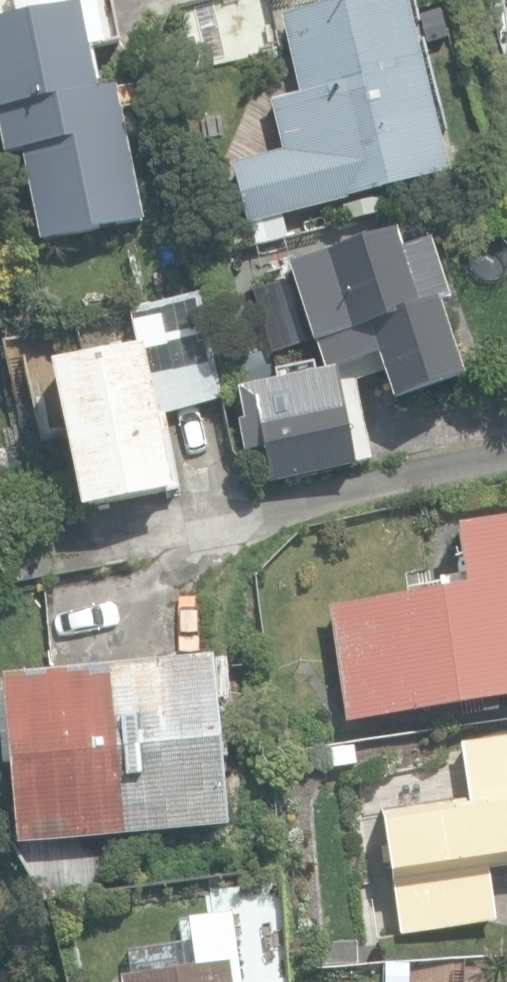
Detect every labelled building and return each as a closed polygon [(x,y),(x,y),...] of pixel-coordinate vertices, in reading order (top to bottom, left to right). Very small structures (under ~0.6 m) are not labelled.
[(194,70),(279,50),(268,0),(214,0),(180,8),(194,70)] [(248,223),(449,173),(407,0),(354,0),(282,18),(300,92),(272,100),(284,151),(233,163),(248,223)] [(40,241),(144,219),(116,87),(98,91),(81,6),(0,22),(0,139),(3,155),(22,151),(40,241)] [(323,226),(329,250),(391,232),(380,194),(342,204),(346,220),(323,226)] [(262,448),(271,481),(369,461),(358,396),(373,374),(385,372),(394,400),(461,377),(437,304),(447,301),(429,242),(401,251),(395,233),(391,235),(291,267),(325,372),(240,388),(243,420),(239,421),(245,451),(262,448)] [(51,368),(83,509),(179,487),(163,415),(221,399),(195,293),(133,309),(142,347),(51,368)] [(346,721),(506,698),(506,521),(457,528),(465,586),(329,606),(346,721)] [(111,666),(126,833),(228,824),(213,657),(111,666)] [(19,843),(126,833),(111,666),(4,676),(19,843)] [(398,935),(496,921),(489,868),(506,866),(506,738),(461,744),(469,804),(382,815),(398,935)] [(331,768),(360,764),(356,744),(328,748),(331,768)] [(123,981),(242,981),(232,912),(187,918),(194,965),(122,975),(123,981)]
